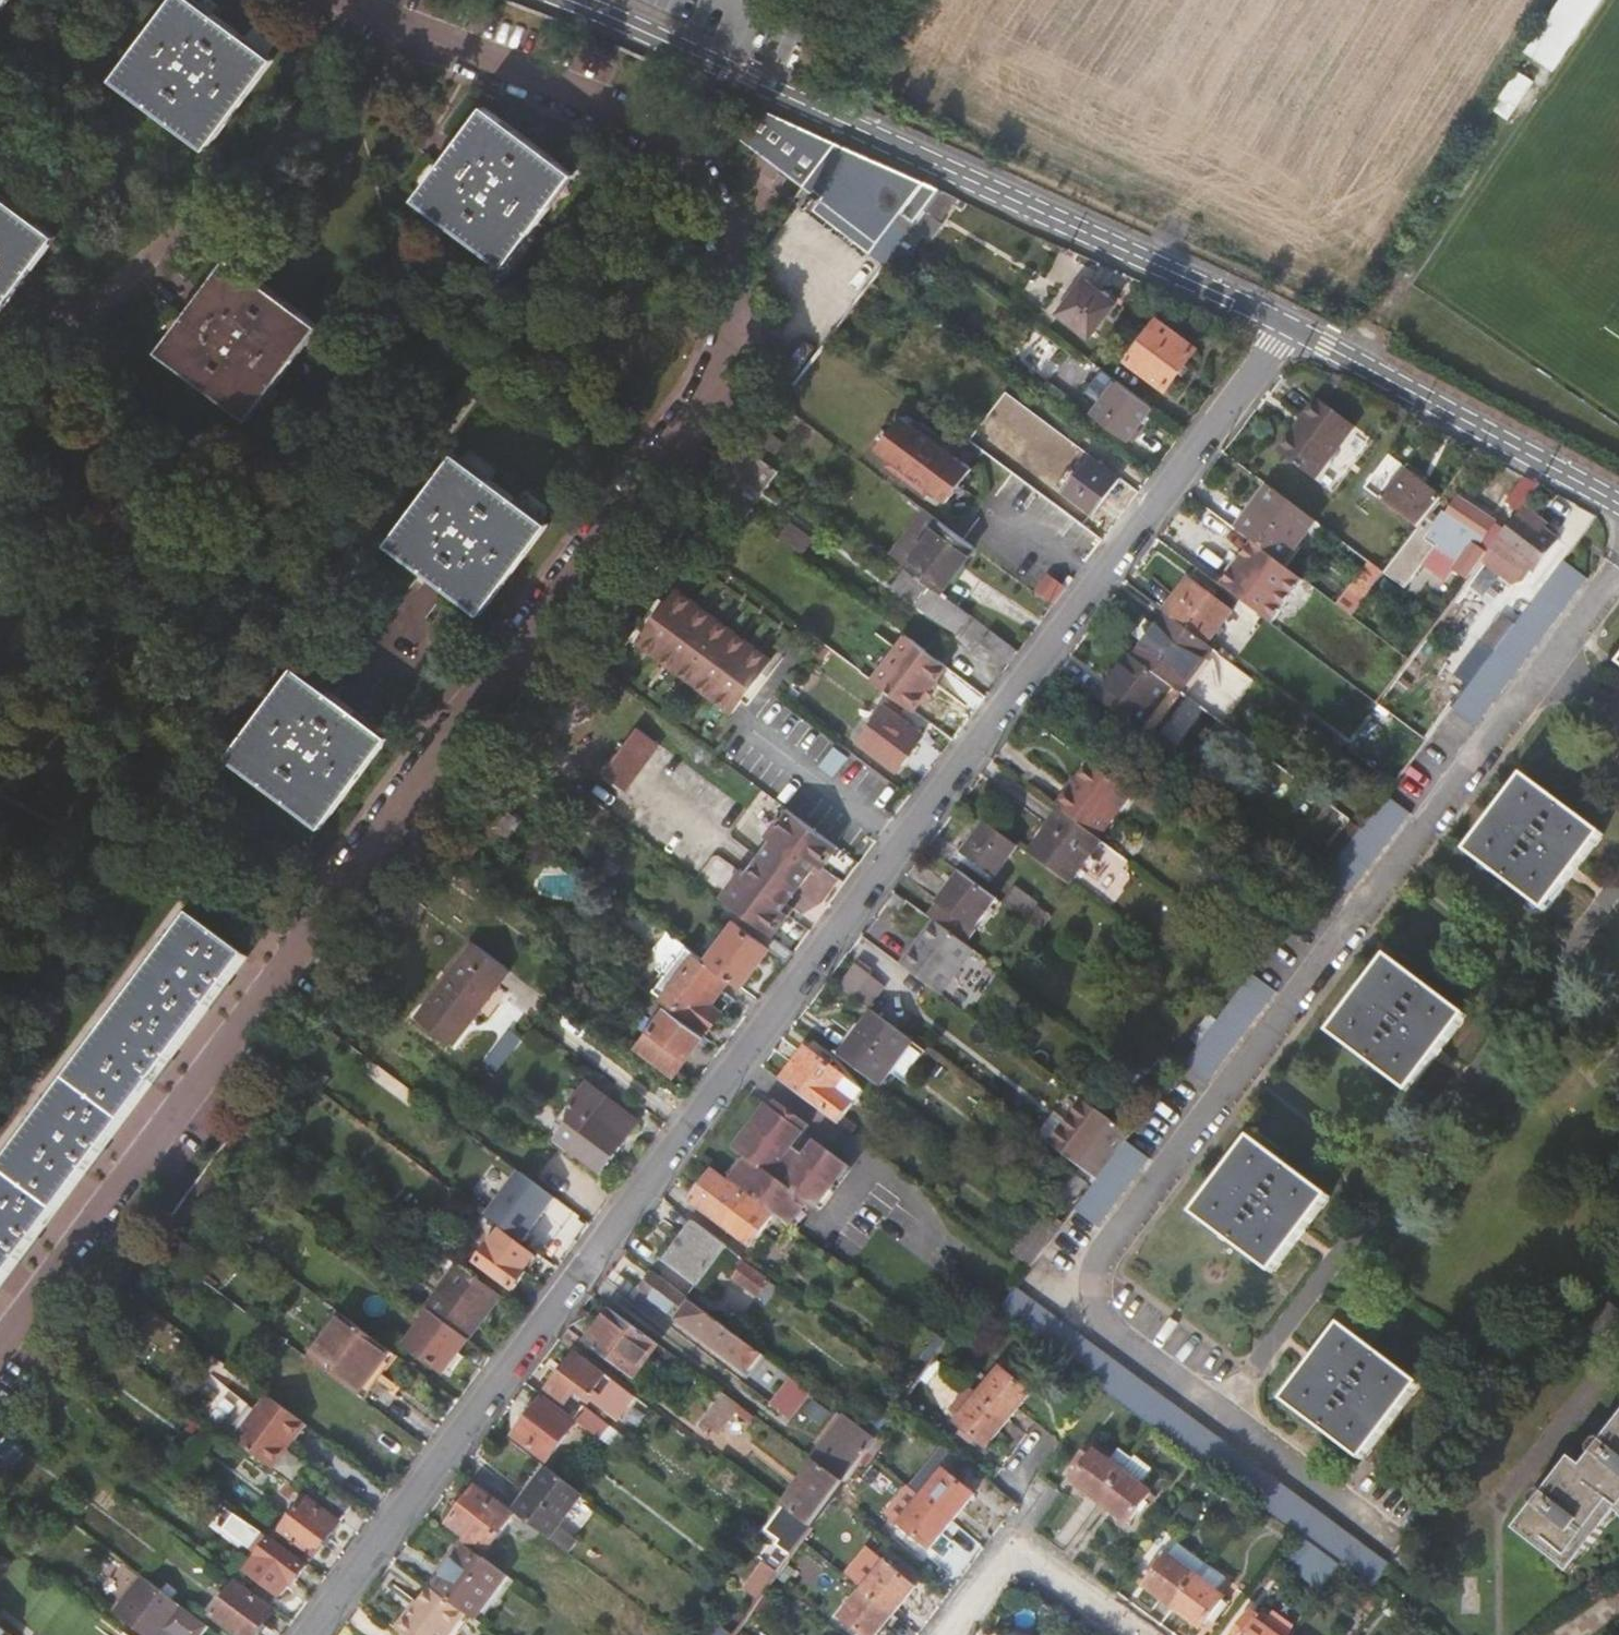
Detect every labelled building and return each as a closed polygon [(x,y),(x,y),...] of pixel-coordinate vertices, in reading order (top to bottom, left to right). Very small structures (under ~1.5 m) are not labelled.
[(13,0),(0,0),(0,17),(13,0)] [(270,54),(225,20),(198,0),(169,0),(114,77),(204,144),(270,54)] [(1592,0),(1557,0),(1535,34),(1559,52),(1592,0)] [(1546,68),(1530,58),(1505,97),(1521,107),(1546,68)] [(505,265),(572,172),(482,104),(414,197),(505,265)] [(909,236),(911,233),(941,193),(765,113),(739,151),(800,197),(793,207),(867,262),(898,220),(909,229),(906,234),(909,236)] [(55,233),(0,191),(0,304),(55,233)] [(943,227),(939,223),(956,200),(941,193),(911,233),(929,246),(943,227)] [(909,229),(898,220),(867,262),(882,272),(901,247),(909,236),(906,234),(909,229)] [(913,256),(901,247),(882,272),(878,277),(889,285),(892,287),(913,256)] [(257,423),(326,332),(236,264),(167,355),(257,423)] [(1091,343),(1116,310),(1084,286),(1059,319),(1091,343)] [(1165,390),(1196,347),(1152,316),(1133,342),(1137,345),(1125,362),(1165,390)] [(1090,416),(1126,442),(1151,410),(1099,372),(1088,388),(1103,399),(1090,416)] [(1045,385),(1037,394),(1064,414),(1071,405),(1045,385)] [(1297,462),(1322,428),(1291,404),(1265,438),(1297,462)] [(907,475),(914,481),(910,487),(922,495),(927,489),(947,504),(972,471),(952,457),(956,450),(945,442),(940,449),(931,442),(936,436),(919,423),(915,429),(899,418),(875,451),(890,462),(885,469),(902,481),(907,475)] [(765,470),(782,446),(763,431),(744,456),(765,470)] [(945,442),(936,436),(931,442),(940,449),(945,442)] [(744,456),(711,499),(744,523),(751,514),(732,501),(743,485),(760,498),(775,478),(765,470),(744,456)] [(483,621),(553,530),(461,459),(392,550),(483,621)] [(1119,481),(1088,459),(1063,494),(1093,516),(1119,481)] [(1380,500),(1420,530),(1433,512),(1439,504),(1441,501),(1402,472),(1380,500)] [(910,487),(914,481),(907,475),(902,481),(910,487)] [(1527,478),(1510,501),(1524,511),(1526,507),(1542,486),(1527,478)] [(1283,565),(1317,521),(1271,486),(1237,531),(1250,541),(1257,546),(1283,565)] [(1453,515),(1447,523),(1433,512),(1420,530),(1386,574),(1401,585),(1433,543),(1461,564),(1454,573),(1467,583),(1487,555),(1480,550),(1497,527),(1464,501),(1453,515)] [(1453,515),(1439,504),(1433,512),(1447,523),(1453,515)] [(1539,525),(1543,520),(1526,507),(1524,511),(1506,535),(1499,544),(1537,574),(1561,542),(1548,532),(1539,525)] [(1250,541),(1237,531),(1210,511),(1185,545),(1225,575),(1250,541)] [(892,562),(906,572),(939,525),(924,514),(892,562)] [(1548,532),(1551,527),(1543,520),(1539,525),(1548,532)] [(941,597),(974,551),(939,525),(906,572),(941,597)] [(1499,544),(1506,535),(1497,527),(1480,550),(1487,555),(1489,557),(1499,544)] [(799,559),(808,546),(785,529),(775,542),(799,559)] [(1283,565),(1257,546),(1225,589),(1268,621),(1300,578),(1283,565)] [(1367,600),(1384,568),(1368,560),(1343,606),(1350,610),(1358,595),(1367,600)] [(1479,729),(1590,580),(1568,563),(1520,625),(1498,653),(1455,711),(1479,729)] [(958,640),(971,619),(941,597),(906,572),(892,592),(958,640)] [(1035,595),(1052,608),(1065,591),(1048,578),(1035,595)] [(1233,613),(1191,581),(1167,613),(1171,616),(1210,646),(1233,613)] [(626,641),(678,677),(718,624),(672,591),(662,604),(656,599),(626,641)] [(1480,639),(1485,643),(1506,615),(1500,611),(1480,639)] [(1485,643),(1498,653),(1520,625),(1506,615),(1485,643)] [(1210,646),(1171,616),(1137,661),(1175,689),(1183,695),(1216,650),(1210,646)] [(749,708),(778,666),(718,624),(678,677),(732,715),(741,702),(749,708)] [(993,635),(986,646),(1010,664),(1018,653),(993,635)] [(905,640),(873,683),(913,712),(947,669),(905,640)] [(828,650),(819,644),(810,655),(820,662),(828,650)] [(1137,661),(1132,657),(1100,701),(1142,732),(1175,689),(1137,661)] [(1476,677),(1483,668),(1474,662),(1468,670),(1476,677)] [(325,832),(394,742),(301,669),(231,758),(325,832)] [(897,769),(922,735),(886,708),(860,742),(897,769)] [(658,748),(636,731),(618,756),(640,772),(658,748)] [(602,777),(624,794),(640,772),(618,756),(602,777)] [(1133,794),(1093,764),(1060,808),(1063,811),(1100,838),(1133,794)] [(1580,868),(1604,837),(1548,793),(1527,777),(1470,853),(1547,912),(1576,873),(1580,868)] [(1412,814),(1390,797),(1320,887),(1344,905),(1412,814)] [(502,847),(517,825),(497,811),(484,802),(467,824),(502,847)] [(812,872),(818,875),(838,847),(787,810),(767,838),(770,842),(759,857),(801,887),(812,872)] [(1100,838),(1063,811),(1031,855),(1071,885),(1104,841),(1100,838)] [(1001,883),(1025,851),(989,824),(965,857),(1001,883)] [(759,857),(746,876),(784,903),(788,905),(801,887),(759,857)] [(740,871),(720,897),(771,934),(773,936),(787,917),(779,911),(784,903),(746,876),(740,871)] [(965,946),(999,901),(964,875),(930,920),(937,925),(965,946)] [(1038,906),(1015,889),(1004,905),(1027,922),(1038,906)] [(787,917),(793,908),(788,905),(784,903),(779,911),(787,917)] [(768,953),(785,965),(795,951),(773,936),(771,934),(766,943),(734,921),(706,961),(730,978),(744,988),(768,953)] [(197,925),(0,1188),(0,1303),(253,966),(197,925)] [(916,955),(912,952),(902,966),(942,996),(974,952),(965,946),(937,925),(916,955)] [(418,1022),(454,1047),(508,973),(472,947),(418,1022)] [(721,1013),(710,1005),(730,978),(706,961),(689,949),(655,992),(708,1031),(721,1013)] [(1252,974),(1259,963),(1247,955),(1240,965),(1252,974)] [(1444,1049),(1468,1017),(1391,957),(1333,1033),(1410,1092),(1434,1061),(1439,1055),(1444,1049)] [(872,974),(859,964),(842,986),(856,996),(854,998),(867,1008),(884,985),(871,975),(872,974)] [(1208,1083),(1278,990),(1255,972),(1185,1063),(1208,1083)] [(638,1049),(673,1075),(705,1034),(663,1003),(655,1012),(662,1017),(638,1049)] [(910,1039),(875,1013),(842,1057),(878,1083),(891,1066),(910,1039)] [(905,1076),(924,1049),(910,1039),(891,1066),(905,1076)] [(862,1090),(808,1048),(782,1082),(838,1123),(862,1090)] [(567,1125),(554,1143),(569,1154),(571,1151),(600,1173),(624,1141),(621,1138),(634,1120),(585,1085),(561,1119),(567,1125)] [(1127,1139),(1130,1135),(1082,1099),(1066,1123),(1091,1141),(1076,1162),(1097,1178),(1127,1139)] [(776,1110),(769,1106),(753,1129),(789,1156),(795,1148),(810,1127),(780,1104),(776,1110)] [(1076,1162),(1091,1141),(1066,1123),(1051,1144),(1076,1162)] [(737,1150),(750,1160),(733,1183),(776,1215),(793,1227),(809,1206),(816,1212),(834,1188),(803,1166),(788,1187),(774,1177),(789,1156),(753,1129),(737,1150)] [(1127,1139),(1097,1178),(1074,1208),(1098,1226),(1150,1157),(1127,1139)] [(1308,1228),(1331,1198),(1253,1139),(1195,1214),(1274,1274),(1298,1243),(1308,1228)] [(849,1168),(817,1146),(809,1159),(803,1166),(834,1188),(849,1168)] [(809,1159),(795,1148),(789,1156),(803,1166),(809,1159)] [(788,1187),(803,1166),(789,1156),(774,1177),(788,1187)] [(488,1216),(523,1242),(555,1198),(521,1172),(488,1216)] [(776,1215),(733,1183),(730,1181),(726,1186),(712,1176),(691,1204),(752,1249),(763,1234),(776,1215)] [(1047,1242),(1064,1221),(1046,1208),(1030,1230),(1047,1242)] [(793,1227),(776,1215),(763,1234),(782,1249),(797,1230),(793,1227)] [(512,1261),(521,1248),(488,1224),(465,1255),(501,1282),(514,1264),(512,1261)] [(698,1287),(728,1247),(697,1225),(668,1265),(698,1287)] [(1047,1242),(1030,1230),(1014,1253),(1030,1265),(1047,1242)] [(767,1304),(779,1289),(742,1262),(731,1277),(767,1304)] [(458,1268),(428,1309),(431,1312),(439,1318),(470,1276),(458,1268)] [(480,1324),(498,1297),(470,1276),(439,1318),(470,1340),(471,1340),(482,1325),(480,1324)] [(749,1373),(763,1354),(657,1276),(643,1293),(749,1373)] [(997,1308),(1374,1591),(1392,1567),(1014,1285),(997,1308)] [(407,1345),(445,1374),(470,1340),(439,1318),(431,1312),(407,1345)] [(648,1363),(660,1346),(616,1314),(591,1348),(642,1386),(655,1369),(648,1363)] [(311,1361),(364,1400),(396,1355),(343,1317),(311,1361)] [(1365,1462),(1423,1385),(1346,1326),(1314,1367),(1287,1403),(1365,1462)] [(924,1360),(931,1366),(948,1342),(940,1336),(924,1360)] [(625,1421),(640,1400),(607,1376),(605,1380),(576,1358),(551,1393),(568,1405),(575,1395),(587,1404),(593,1397),(625,1421)] [(978,1382),(985,1387),(977,1399),(1009,1422),(1029,1395),(989,1366),(978,1382)] [(699,1427),(725,1394),(707,1381),(683,1416),(699,1427)] [(290,1442),(292,1443),(304,1426),(266,1398),(235,1442),(271,1468),(290,1442)] [(987,1452),(1009,1422),(977,1399),(955,1428),(987,1452)] [(549,1463),(576,1426),(543,1402),(516,1439),(549,1463)] [(608,1426),(584,1408),(575,1421),(599,1439),(608,1426)] [(846,1483),(878,1439),(849,1417),(816,1462),(846,1483)] [(1614,1434),(1609,1441),(1607,1443),(1598,1442),(1592,1451),(1594,1459),(1585,1469),(1574,1460),(1561,1477),(1550,1491),(1549,1492),(1541,1491),(1534,1500),(1534,1505),(1536,1508),(1517,1532),(1566,1570),(1580,1552),(1587,1557),(1605,1532),(1600,1527),(1614,1508),(1618,1512),(1618,1427),(1614,1434)] [(1073,1481),(1102,1504),(1126,1473),(1090,1446),(1077,1464),(1082,1468),(1073,1481)] [(965,1470),(952,1459),(947,1465),(962,1475),(965,1470)] [(846,1483),(816,1462),(784,1506),(798,1517),(813,1528),(846,1483)] [(962,1475),(947,1465),(922,1500),(952,1523),(973,1495),(955,1483),(962,1475)] [(554,1540),(586,1496),(550,1470),(519,1514),(554,1540)] [(1130,1526),(1154,1495),(1126,1473),(1102,1504),(1130,1526)] [(279,1491),(290,1500),(297,1490),(285,1482),(279,1491)] [(278,1534),(311,1560),(352,1504),(327,1486),(314,1503),(305,1497),(278,1534)] [(451,1528),(471,1542),(469,1546),(485,1557),(515,1517),(479,1490),(451,1528)] [(901,1529),(931,1552),(952,1523),(922,1500),(901,1529)] [(786,1544),(777,1556),(787,1563),(813,1528),(798,1517),(781,1540),(786,1544)] [(295,1584),(308,1566),(272,1539),(247,1571),(281,1596),(291,1581),(295,1584)] [(1175,1608),(1197,1577),(1207,1564),(1179,1544),(1170,1555),(1163,1564),(1159,1560),(1151,1572),(1155,1575),(1147,1587),(1175,1608)] [(485,1557),(469,1546),(435,1591),(470,1617),(477,1622),(510,1576),(485,1557)] [(1170,1555),(1165,1552),(1159,1560),(1163,1564),(1170,1555)] [(761,1597),(779,1569),(763,1559),(745,1587),(761,1597)] [(914,1589),(882,1565),(863,1592),(895,1616),(914,1589)] [(1220,1618),(1231,1604),(1197,1577),(1175,1608),(1203,1629),(1214,1613),(1220,1618)] [(273,1612),(235,1584),(212,1616),(236,1634),(256,1634),(273,1612)] [(136,1634),(161,1634),(181,1608),(158,1591),(130,1630),(136,1634)] [(409,1616),(398,1633),(401,1634),(457,1634),(470,1617),(435,1591),(434,1591),(415,1618),(409,1616)] [(857,1634),(881,1634),(895,1616),(863,1592),(841,1624),(857,1634)] [(1250,1617),(1237,1634),(1274,1634),(1250,1617)]
